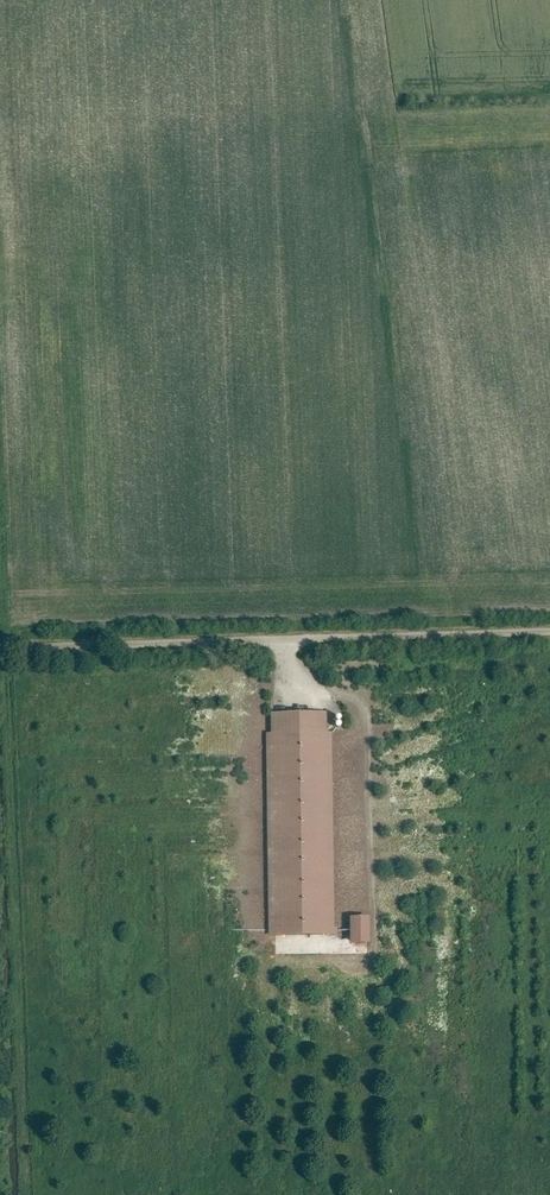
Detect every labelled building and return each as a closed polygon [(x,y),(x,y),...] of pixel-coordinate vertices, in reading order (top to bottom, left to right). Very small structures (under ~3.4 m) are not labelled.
[(327,715),(271,716),(271,735),(267,735),(270,937),(339,936),(338,929),(335,929),(333,735),(327,735),(327,715)] [(370,920),(351,921),(351,947),(371,947),(370,920)]
